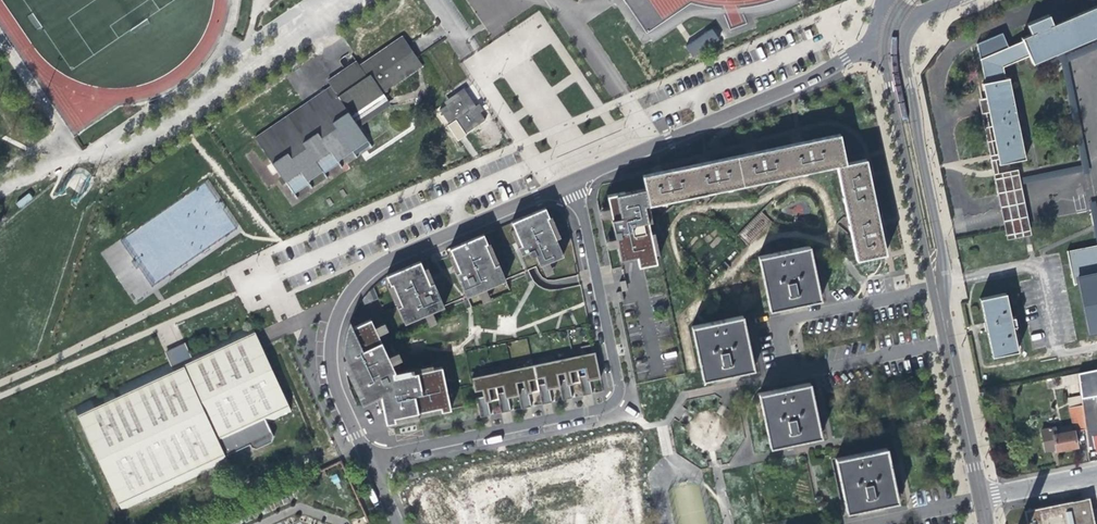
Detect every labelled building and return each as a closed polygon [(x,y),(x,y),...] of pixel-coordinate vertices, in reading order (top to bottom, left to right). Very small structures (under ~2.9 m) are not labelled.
[(997,160),(997,165),(1024,160),(1008,78),(1005,79),(1002,67),(1028,56),(1031,64),(1057,52),(1063,50),(1096,35),(1096,5),(1053,23),(1048,13),(1026,23),(1030,33),(1020,37),(1022,42),(1007,48),(1001,34),(976,45),(985,83),(982,84),(986,106),(989,121),(995,154),(997,160)] [(714,29),(688,48),(695,58),(721,40),(714,29)] [(417,75),(425,69),(412,51),(405,40),(367,67),(361,70),(358,66),(329,86),(332,90),(256,142),(295,197),(309,187),(308,185),(323,175),(325,177),(340,167),(338,164),(362,149),(369,144),(360,131),(389,112),(381,100),(417,75)] [(1065,55),(1068,62),(1096,49),(1096,41),(1065,55)] [(1065,55),(1063,50),(1057,52),(1061,65),(1068,63),(1068,62),(1065,55)] [(1082,165),(1083,171),(1087,191),(1096,243),(1096,210),(1093,189),(1089,172),(1068,63),(1061,65),(1082,165)] [(465,88),(436,108),(458,139),(486,120),(465,88)] [(987,122),(989,121),(986,106),(979,108),(989,160),(998,207),(1004,240),(1031,236),(1025,202),(1022,184),(1021,177),(1019,170),(996,174),(994,160),(997,160),(995,154),(993,154),(987,122)] [(845,160),(840,135),(801,143),(754,153),(741,156),(747,185),(837,166),(846,164),(845,160)] [(747,185),(741,156),(704,164),(659,173),(643,177),(645,189),(649,206),(747,185)] [(866,160),(846,164),(837,166),(857,260),(872,257),(885,254),(878,223),(869,176),(866,160)] [(1082,165),(1021,177),(1022,184),(1083,171),(1082,165)] [(649,206),(645,189),(625,194),(624,193),(607,197),(610,208),(612,217),(612,220),(616,239),(617,247),(620,261),(637,257),(639,268),(657,264),(655,255),(645,206),(649,206)] [(659,254),(649,206),(645,206),(655,255),(659,254)] [(612,217),(610,208),(600,211),(602,219),(612,217)] [(550,218),(546,209),(512,223),(515,231),(512,232),(516,242),(518,247),(522,256),(534,251),(541,267),(542,266),(546,276),(554,273),(550,263),(564,256),(557,240),(561,238),(556,228),(552,217),(550,218)] [(488,244),(484,235),(451,249),(454,257),(450,259),(457,274),(467,298),(506,281),(505,278),(499,264),(490,243),(488,244)] [(617,247),(616,239),(606,241),(608,249),(617,247)] [(1066,252),(1073,285),(1078,284),(1088,334),(1096,333),(1096,245),(1066,252)] [(793,305),(819,300),(813,269),(808,247),(758,257),(769,311),(793,305)] [(424,270),(421,262),(387,276),(391,286),(389,287),(399,307),(406,324),(426,316),(433,313),(445,307),(435,283),(428,268),(424,270)] [(1014,328),(1018,327),(1016,318),(1012,319),(1007,295),(980,300),(986,326),(992,358),(1019,353),(1014,328)] [(701,370),(703,380),(754,370),(742,316),(691,327),(701,370)] [(381,341),(379,336),(389,331),(386,323),(375,328),(372,320),(354,328),(351,323),(349,327),(348,332),(345,342),(345,347),(344,353),(347,359),(345,360),(345,365),(359,397),(363,405),(377,399),(378,403),(381,410),(384,410),(387,423),(396,421),(421,416),(442,411),(452,409),(448,391),(446,381),(443,368),(434,369),(433,365),(416,369),(396,373),(393,365),(403,360),(399,352),(389,357),(381,341)] [(171,362),(75,406),(121,511),(229,462),(226,454),(238,448),(239,451),(245,453),(259,447),(263,442),(256,428),(293,411),(263,347),(259,339),(252,325),(191,352),(188,344),(184,343),(169,350),(168,354),(171,362)] [(601,379),(595,352),(574,357),(579,383),(590,381),(592,381),(601,379)] [(553,361),(559,387),(570,385),(572,385),(579,383),(574,357),(553,361)] [(553,361),(533,366),(538,392),(550,389),(552,389),(559,387),(553,361)] [(538,392),(533,366),(513,370),(519,396),(529,394),(532,393),(538,392)] [(513,370),(493,374),(499,400),(509,398),(511,398),(519,396),(513,370)] [(1077,374),(1078,383),(1078,386),(1096,382),(1096,370),(1077,374)] [(499,400),(493,374),(472,378),(474,386),(475,392),(483,390),(485,403),(488,402),(490,402),(499,400)] [(1063,386),(1078,383),(1077,374),(1061,377),(1063,386)] [(593,394),(590,381),(579,383),(582,397),(588,396),(593,394)] [(759,395),(770,447),(821,437),(809,384),(759,395)] [(573,399),(570,385),(559,387),(562,401),(567,400),(573,399)] [(553,403),(550,389),(538,392),(541,405),(547,404),(553,403)] [(529,394),(519,396),(522,410),(527,408),(532,407),(529,394)] [(1068,398),(1069,408),(1081,406),(1080,402),(1079,395),(1068,398)] [(512,412),(509,398),(499,400),(502,414),(507,413),(512,412)] [(1080,402),(1081,406),(1084,428),(1096,427),(1096,406),(1096,400),(1080,402)] [(491,416),(488,402),(485,403),(477,404),(480,418),(486,417),(491,416)] [(1073,431),(1084,428),(1081,406),(1069,408),(1072,429),(1053,434),(1052,428),(1038,431),(1042,451),(1049,450),(1054,449),(1055,451),(1075,447),(1073,431)] [(835,458),(846,511),(897,501),(886,448),(835,458)] [(340,461),(306,477),(312,490),(333,480),(334,484),(348,478),(340,461)] [(1027,523),(1093,523),(1091,511),(1088,497),(1024,511),(1027,523)]
